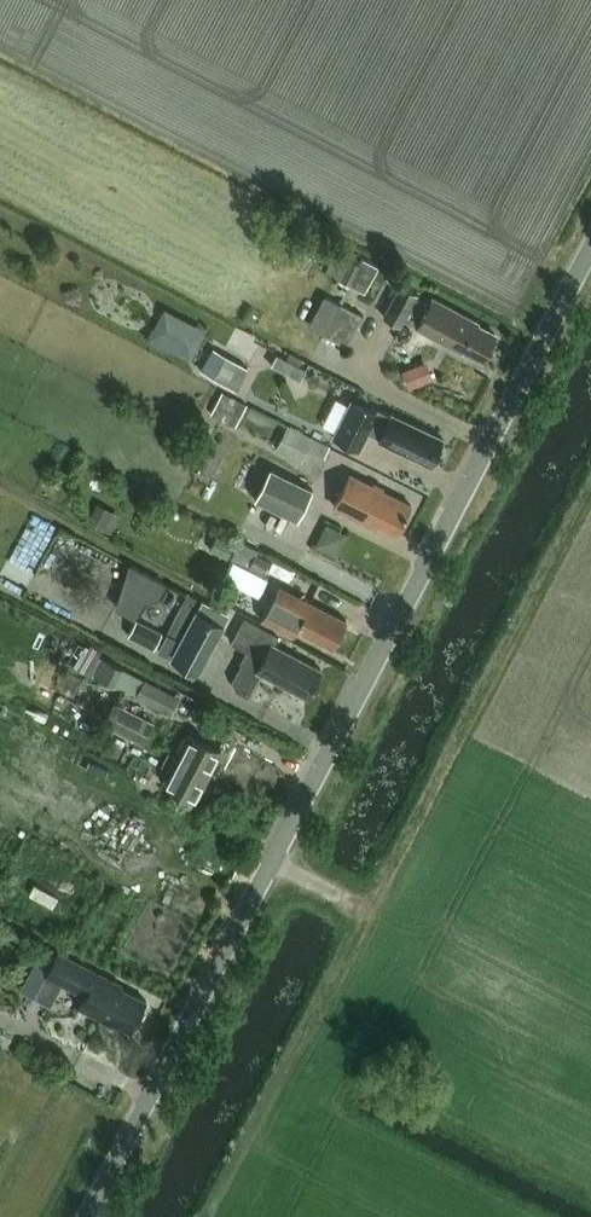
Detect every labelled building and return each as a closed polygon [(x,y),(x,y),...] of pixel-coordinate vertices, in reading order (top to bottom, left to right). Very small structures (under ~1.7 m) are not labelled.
[(365,294),(378,268),(361,259),(358,264),(335,252),(324,273),(365,294)] [(483,360),(496,335),(477,325),(479,323),(432,298),(428,304),(416,297),(418,294),(400,284),(383,317),(401,326),(407,315),(419,321),(416,328),(462,353),(464,350),(483,360)] [(364,317),(341,305),(325,336),(347,348),(364,317)] [(204,357),(217,324),(172,306),(159,340),(204,357)] [(201,371),(236,391),(248,370),(213,350),(201,371)] [(276,357),(271,367),(299,382),(305,371),(276,357)] [(408,389),(433,380),(426,362),(401,371),(408,389)] [(246,404),(223,392),(211,415),(233,427),(246,404)] [(379,441),(430,466),(443,440),(392,414),(391,415),(378,409),(376,413),(352,401),(334,436),(360,449),(368,432),(380,438),(379,441)] [(323,459),(329,448),(288,426),(276,449),(302,462),(308,451),(323,459)] [(298,521),(313,491),(270,469),(255,499),(298,521)] [(350,475),(336,503),(334,507),(376,528),(378,524),(397,533),(411,506),(350,475)] [(104,530),(113,512),(96,504),(87,521),(104,530)] [(326,546),(349,554),(357,530),(334,522),(326,546)] [(249,547),(240,565),(262,575),(269,562),(255,555),(257,551),(249,547)] [(197,601),(188,596),(157,653),(166,658),(197,601)] [(332,649),(346,621),(310,602),(305,611),(292,604),(288,611),(272,602),(263,619),(293,635),(296,630),(332,649)] [(199,675),(224,627),(196,612),(170,660),(199,675)] [(261,661),(257,670),(307,697),(320,671),(272,645),(276,638),(244,620),(230,644),(261,661)] [(128,637),(154,650),(162,634),(137,621),(128,637)] [(89,674),(114,687),(115,685),(123,670),(98,657),(89,674)] [(180,700),(144,681),(123,670),(115,685),(136,696),(172,715),(180,700)] [(154,723),(114,703),(104,724),(143,744),(154,723)] [(195,801),(221,752),(189,735),(177,758),(169,754),(163,765),(171,769),(163,784),(195,801)] [(122,985),(58,952),(44,945),(20,992),(33,999),(45,976),(63,985),(85,996),(78,1008),(111,1025),(113,1022),(131,1031),(146,1001),(121,988),(122,985)] [(8,1038),(1,1043),(6,1050),(13,1044),(8,1038)]
